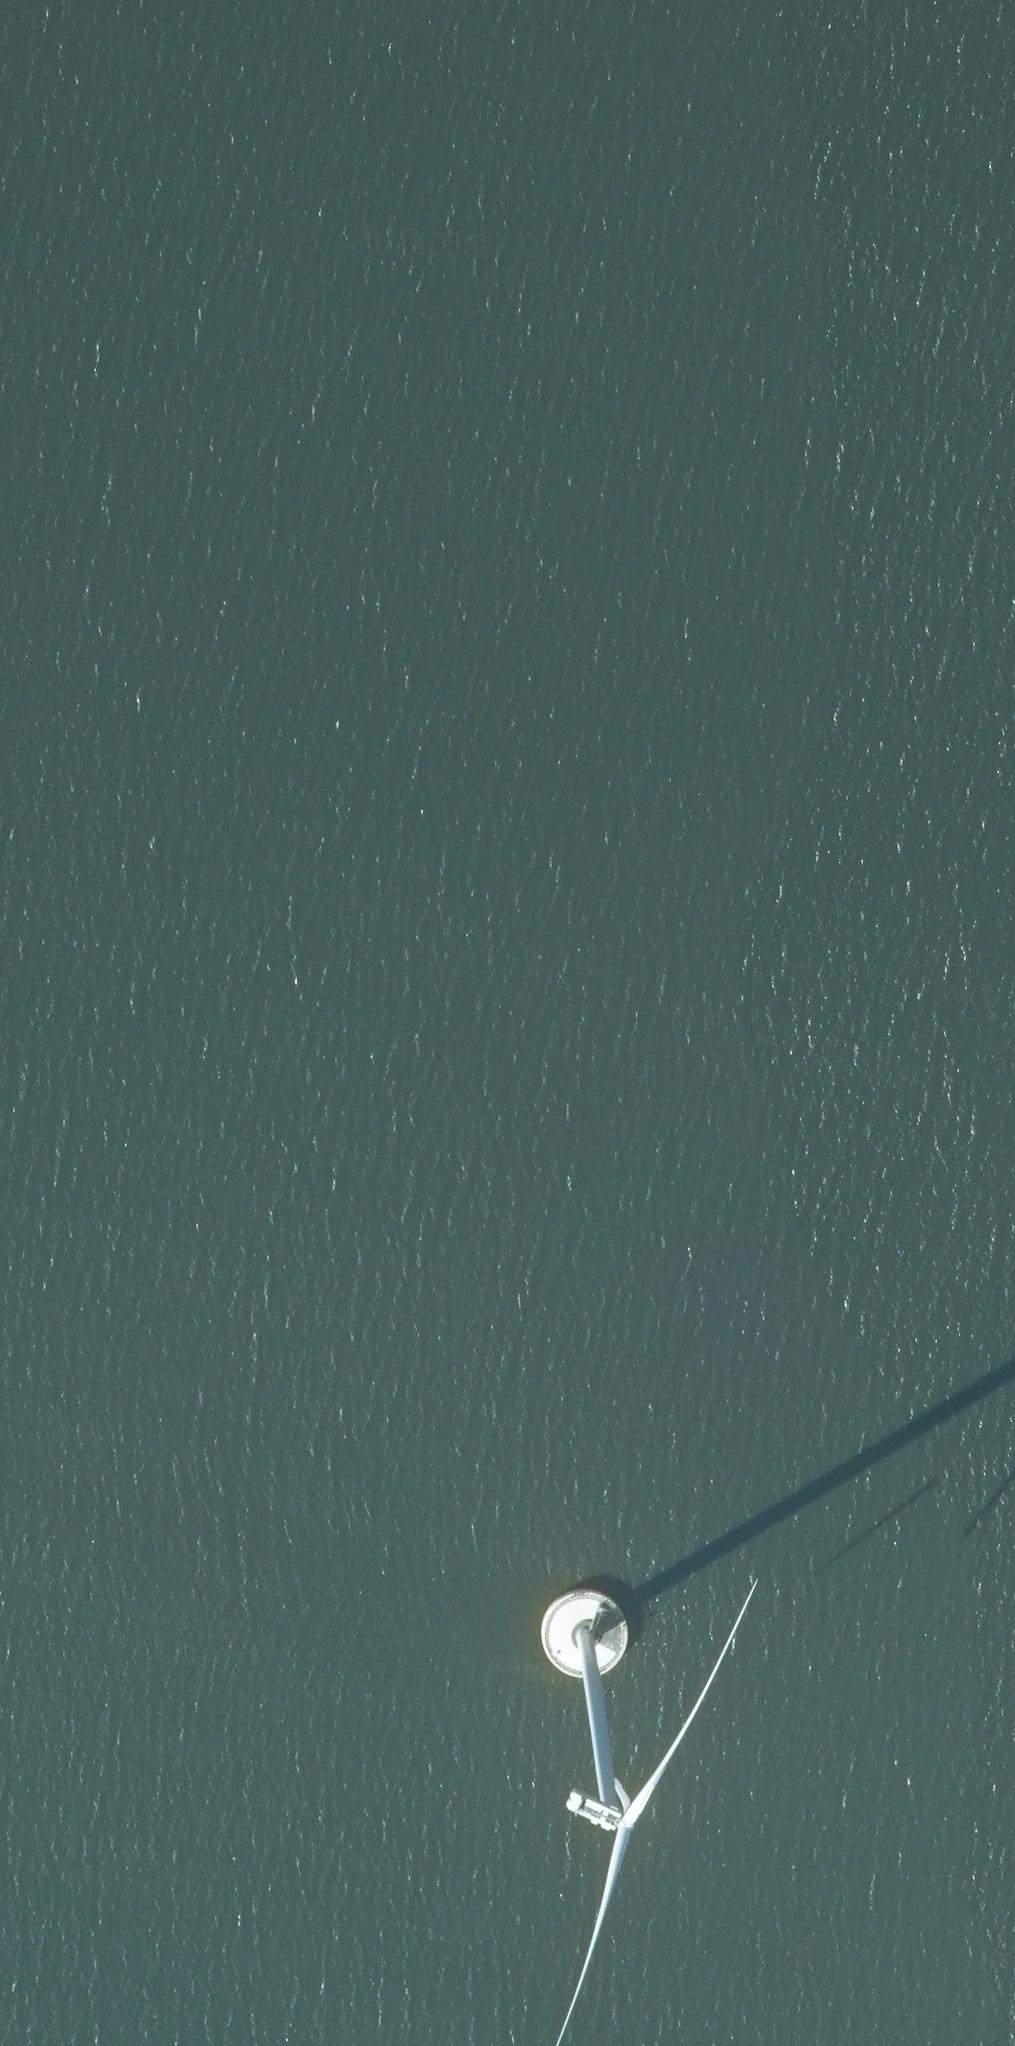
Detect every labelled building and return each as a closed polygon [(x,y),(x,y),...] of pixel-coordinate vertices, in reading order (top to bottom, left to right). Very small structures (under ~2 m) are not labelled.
[(594,1629),(594,1627),(594,1626),(594,1624),(593,1623),(592,1621),(591,1620),(590,1619),(588,1619),(587,1619),(585,1619),(583,1619),(582,1619),(581,1620),(579,1621),(579,1623),(578,1624),(577,1626),(577,1627),(577,1629),(578,1630),(579,1632),(579,1633),(581,1634),(582,1635),(583,1635),(585,1636),(587,1636),(588,1635),(590,1635),(591,1634),(592,1633),(593,1632),(594,1630),(594,1629)]
